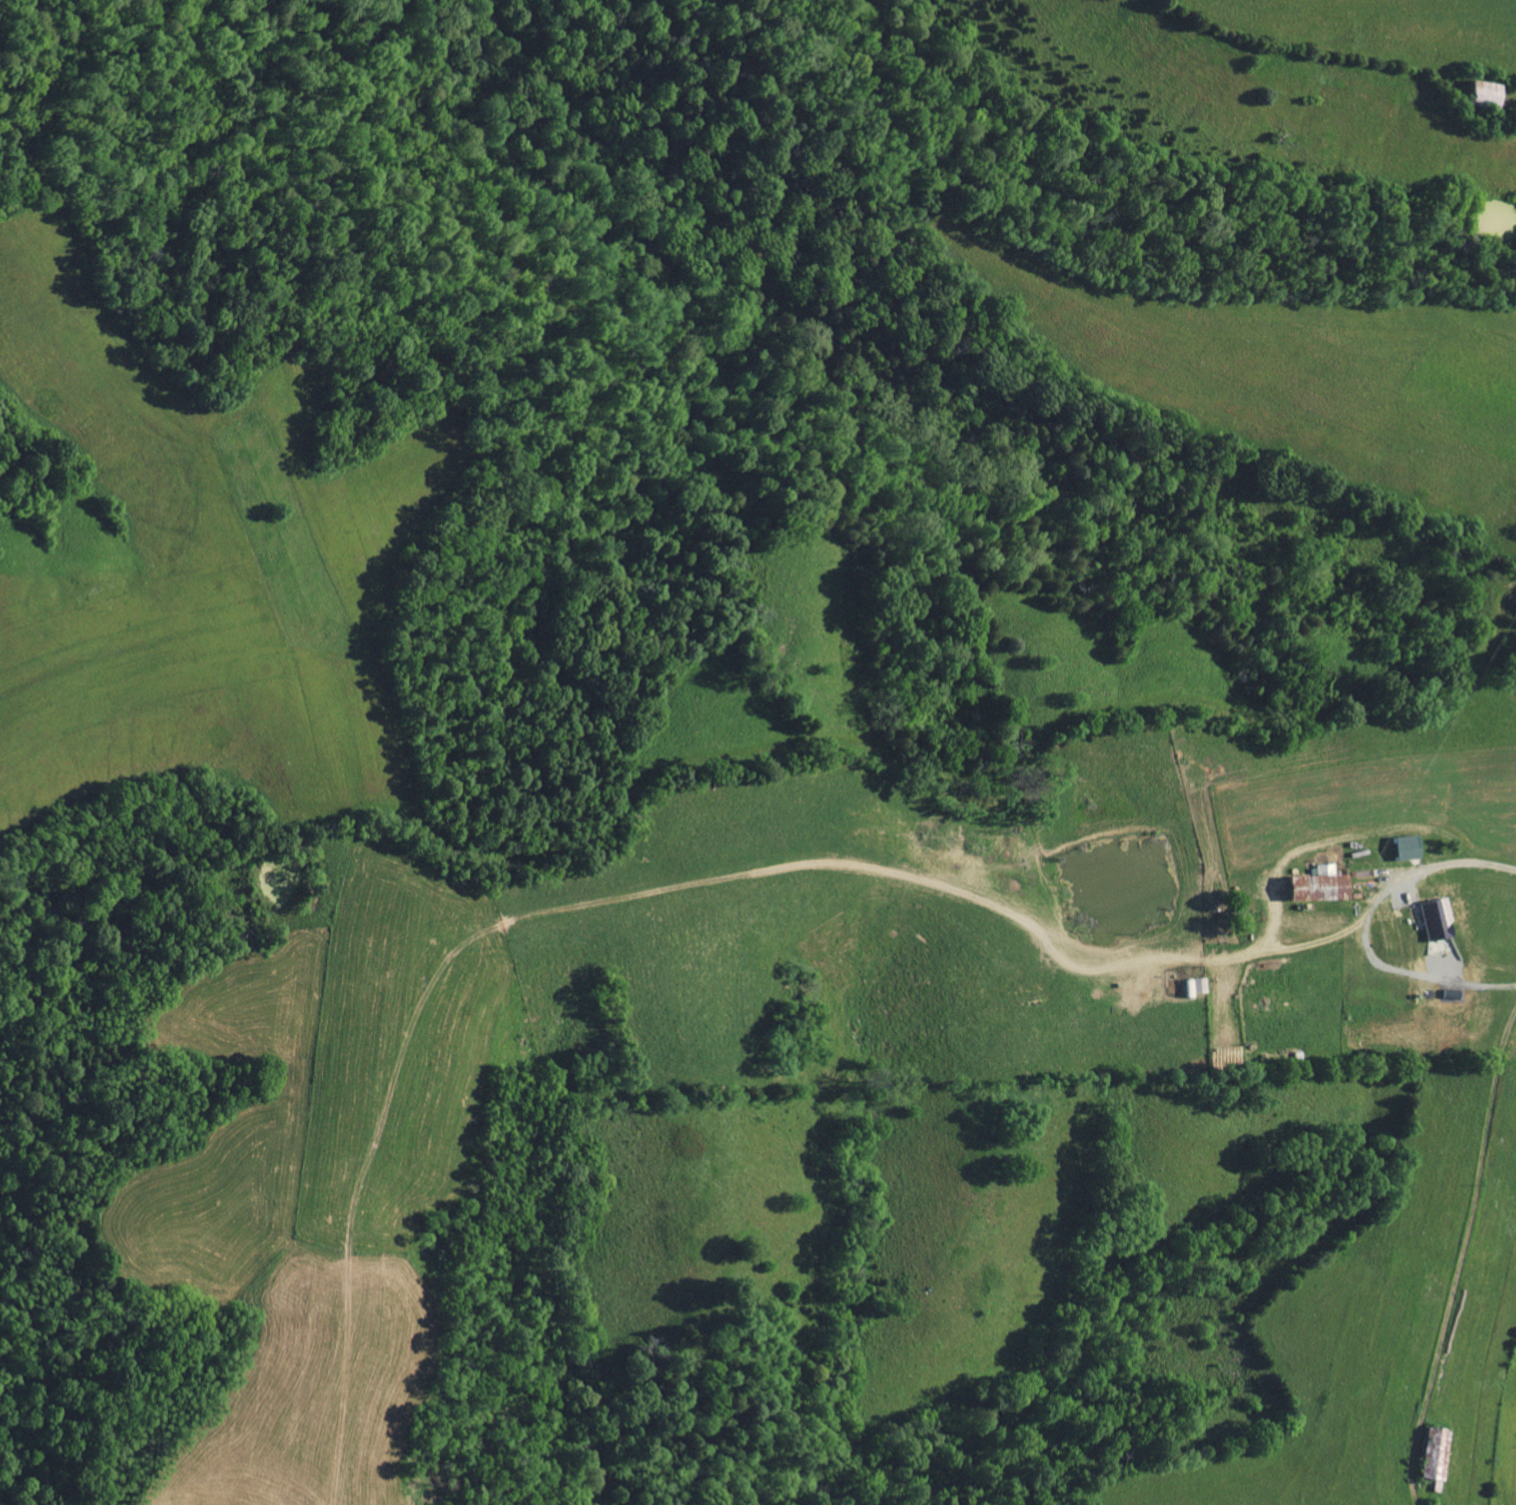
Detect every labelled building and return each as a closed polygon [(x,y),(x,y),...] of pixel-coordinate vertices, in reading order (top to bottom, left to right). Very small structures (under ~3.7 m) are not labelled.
[(1490,110),(1494,85),(1466,79),(1461,105),(1490,110)] [(1390,836),(1393,860),(1416,857),(1413,834),(1390,836)] [(1284,875),(1284,899),(1342,899),(1342,873),(1332,873),(1332,863),(1314,863),(1314,875),(1284,875)] [(1426,955),(1431,972),(1450,967),(1451,973),(1461,970),(1454,944),(1444,947),(1442,937),(1451,934),(1441,896),(1414,903),(1424,939),(1437,935),(1441,950),(1426,955)]
